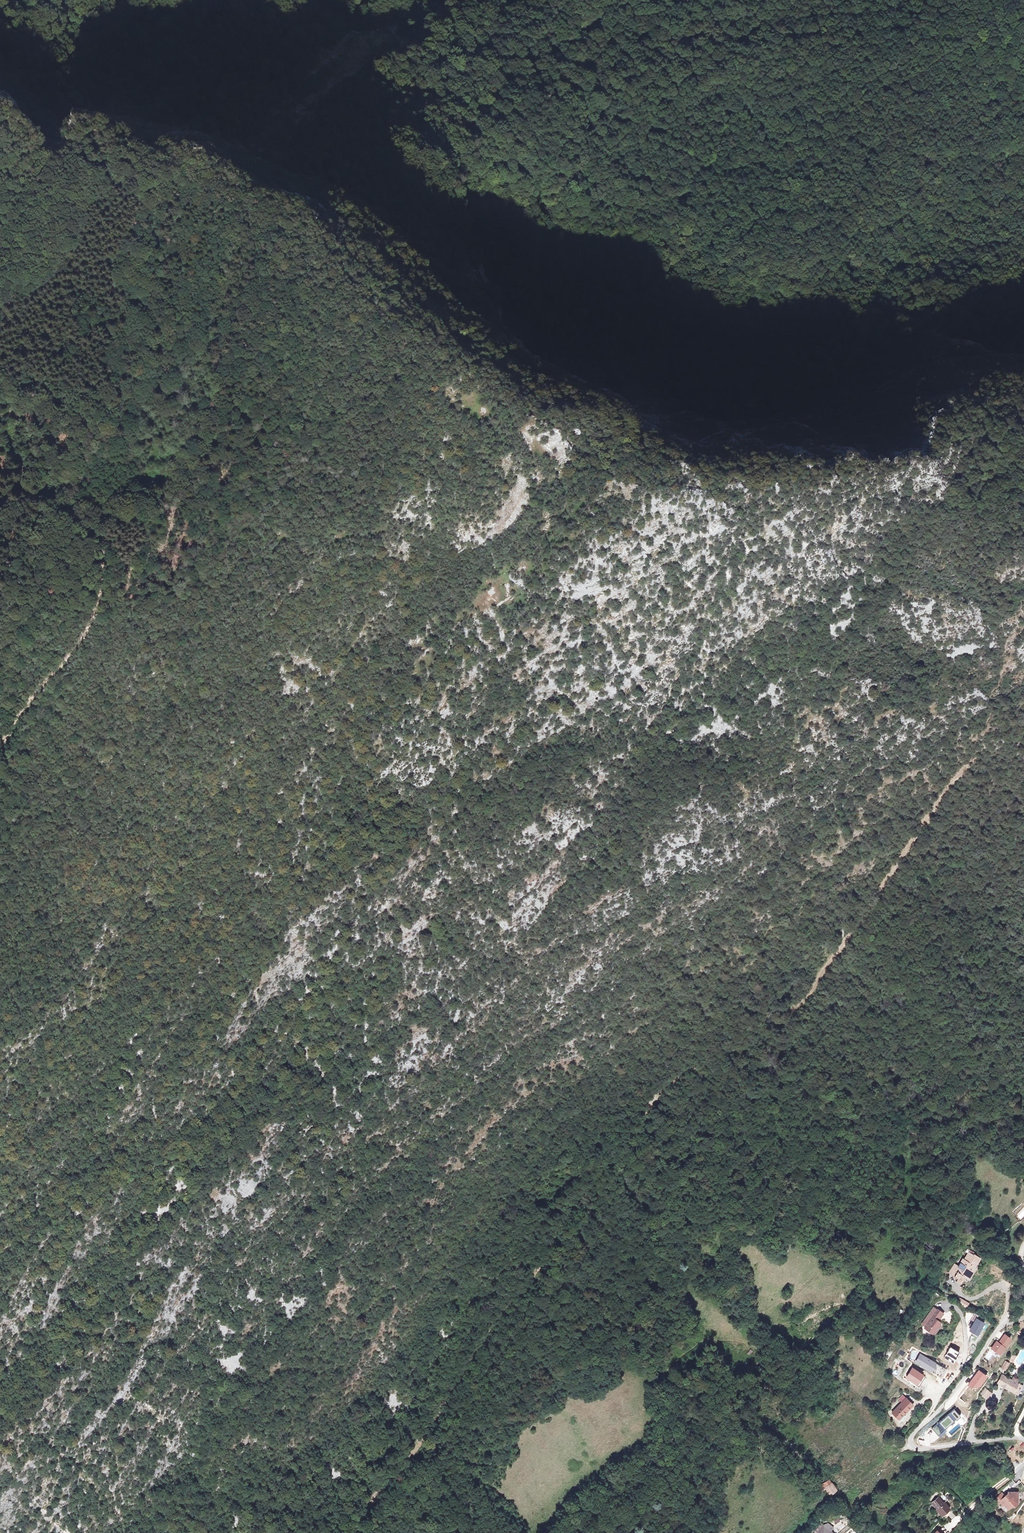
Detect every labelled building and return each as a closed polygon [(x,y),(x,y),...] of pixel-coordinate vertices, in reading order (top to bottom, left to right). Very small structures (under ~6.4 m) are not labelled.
[(974,1266),(979,1257),(973,1253),(972,1255),(967,1252),(962,1259),(960,1258),(956,1265),(953,1262),(947,1270),(952,1273),(951,1275),(955,1278),(956,1276),(959,1272),(963,1275),(966,1271),(969,1273),(974,1266)] [(975,1266),(974,1266),(969,1273),(966,1271),(963,1275),(967,1278),(975,1266)] [(963,1275),(959,1272),(956,1276),(955,1278),(954,1279),(958,1282),(963,1275)] [(960,1297),(957,1302),(967,1308),(970,1303),(960,1297)] [(938,1310),(934,1308),(930,1314),(934,1316),(925,1328),(932,1333),(936,1333),(941,1326),(940,1322),(937,1320),(939,1317),(940,1318),(944,1314),(938,1310)] [(934,1316),(930,1314),(921,1326),(925,1328),(934,1316)] [(1010,1363),(1005,1361),(1001,1368),(1006,1370),(1010,1363)] [(1013,1392),(1017,1396),(1018,1395),(1019,1396),(1023,1391),(1022,1390),(1023,1388),(1018,1385),(1017,1386),(1013,1384),(1014,1382),(1004,1375),(999,1382),(1009,1389),(1010,1388),(1014,1391),(1013,1392)] [(905,1389),(892,1405),(900,1411),(912,1395),(905,1389)] [(955,1410),(931,1428),(938,1437),(948,1429),(952,1434),(956,1430),(952,1426),(962,1418),(955,1410)] [(823,1490),(828,1496),(833,1491),(828,1486),(823,1490)] [(1017,1492),(1010,1493),(1010,1496),(1008,1497),(1007,1496),(1006,1497),(1003,1494),(997,1500),(1000,1504),(1003,1501),(1005,1504),(1006,1503),(1010,1507),(1014,1504),(1016,1506),(1019,1503),(1019,1500),(1017,1497),(1017,1492)] [(949,1511),(950,1510),(945,1503),(944,1504),(939,1499),(932,1504),(937,1510),(936,1511),(942,1517),(943,1516),(949,1511)] [(951,1513),(947,1516),(951,1521),(957,1517),(952,1512),(951,1513)]
